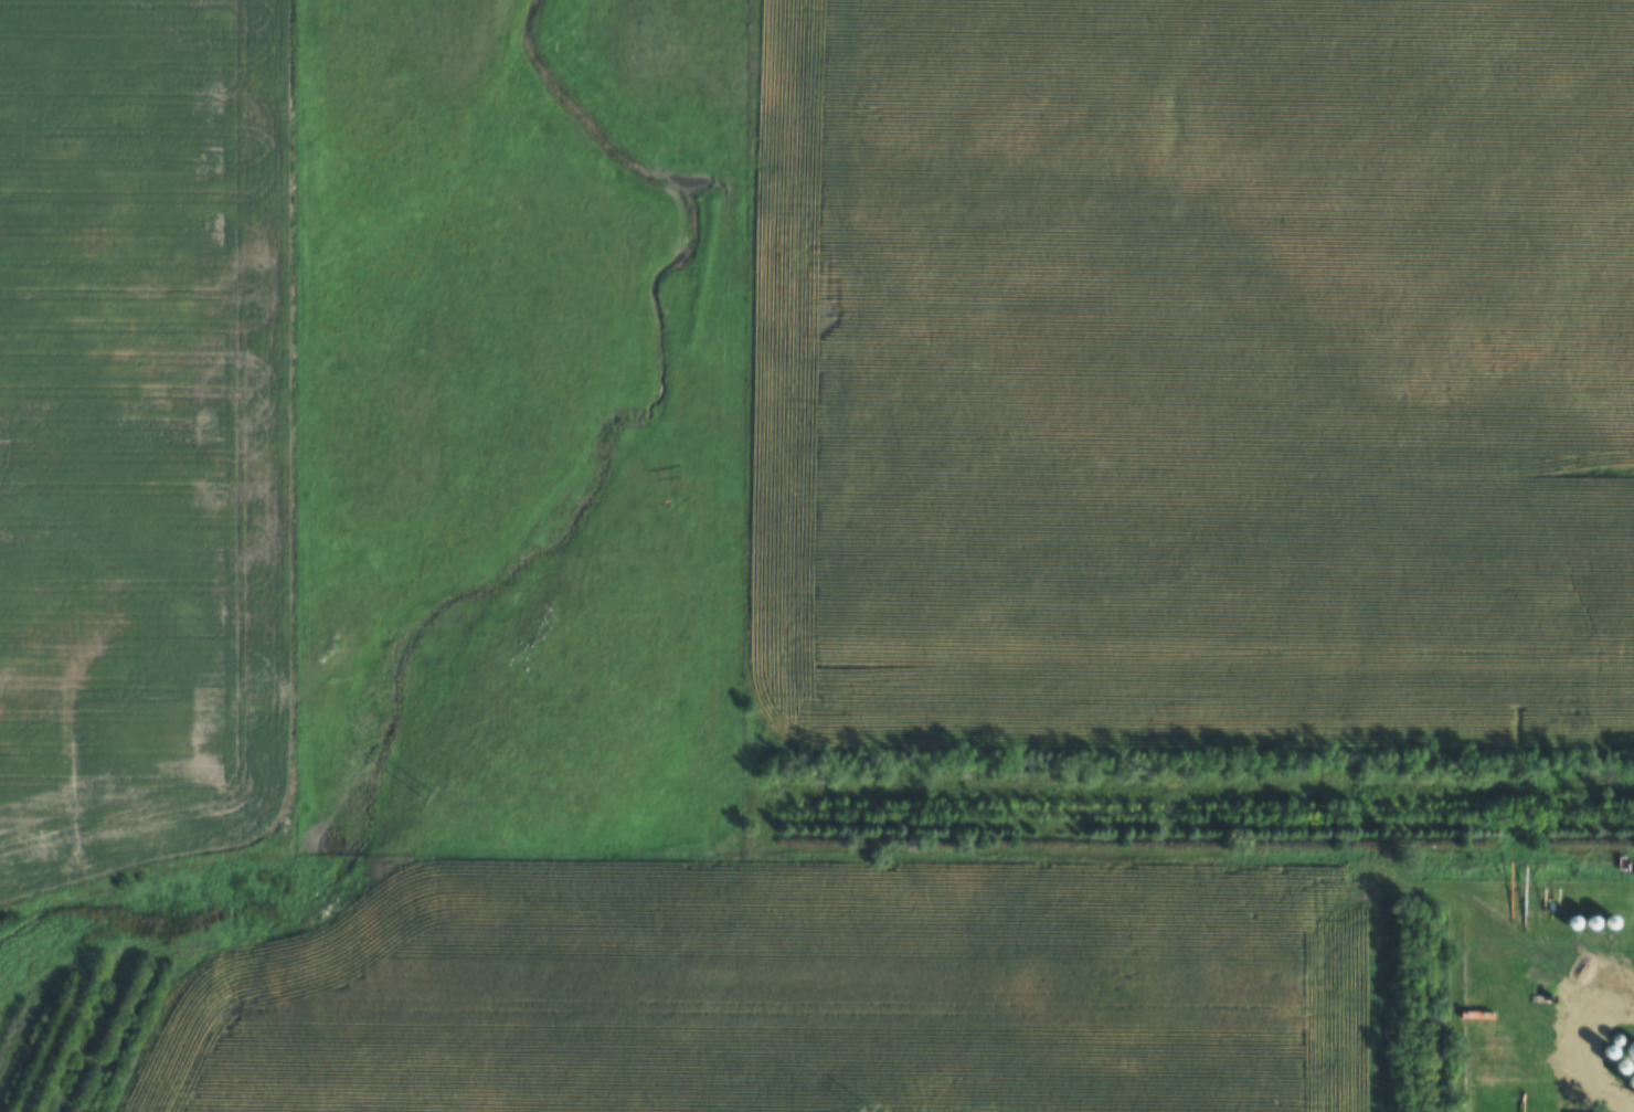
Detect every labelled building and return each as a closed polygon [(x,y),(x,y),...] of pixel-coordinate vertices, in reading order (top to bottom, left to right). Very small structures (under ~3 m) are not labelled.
[(1620,1045),(1619,1046),(1616,1046),(1614,1045),(1612,1044),(1611,1042),(1610,1040),(1610,1038),(1611,1036),(1612,1035),(1614,1032),(1616,1032),(1619,1032),(1620,1034),(1622,1035),(1623,1037),(1623,1039),(1623,1041),(1622,1044),(1620,1045)] [(1633,1041),(1633,1061),(1630,1060),(1627,1058),(1625,1055),(1625,1051),(1625,1048),(1627,1045),(1630,1042),(1633,1041)] [(1611,1058),(1610,1059),(1608,1059),(1605,1058),(1603,1057),(1602,1056),(1601,1053),(1601,1051),(1602,1049),(1603,1048),(1605,1046),(1608,1046),(1610,1046),(1611,1047),(1613,1048),(1614,1050),(1614,1052),(1614,1055),(1613,1057),(1611,1058)] [(1624,1072),(1623,1073),(1621,1073),(1619,1073),(1616,1072),(1615,1070),(1614,1068),(1614,1066),(1615,1065),(1616,1062),(1619,1061),(1621,1060),(1623,1061),(1624,1061),(1626,1063),(1627,1066),(1627,1068),(1627,1070),(1626,1071),(1624,1072)] [(1632,1076),(1633,1076),(1633,1089),(1632,1089),(1630,1088),(1627,1087),(1626,1085),(1625,1083),(1625,1081),(1626,1079),(1627,1078),(1630,1076),(1632,1076)]
